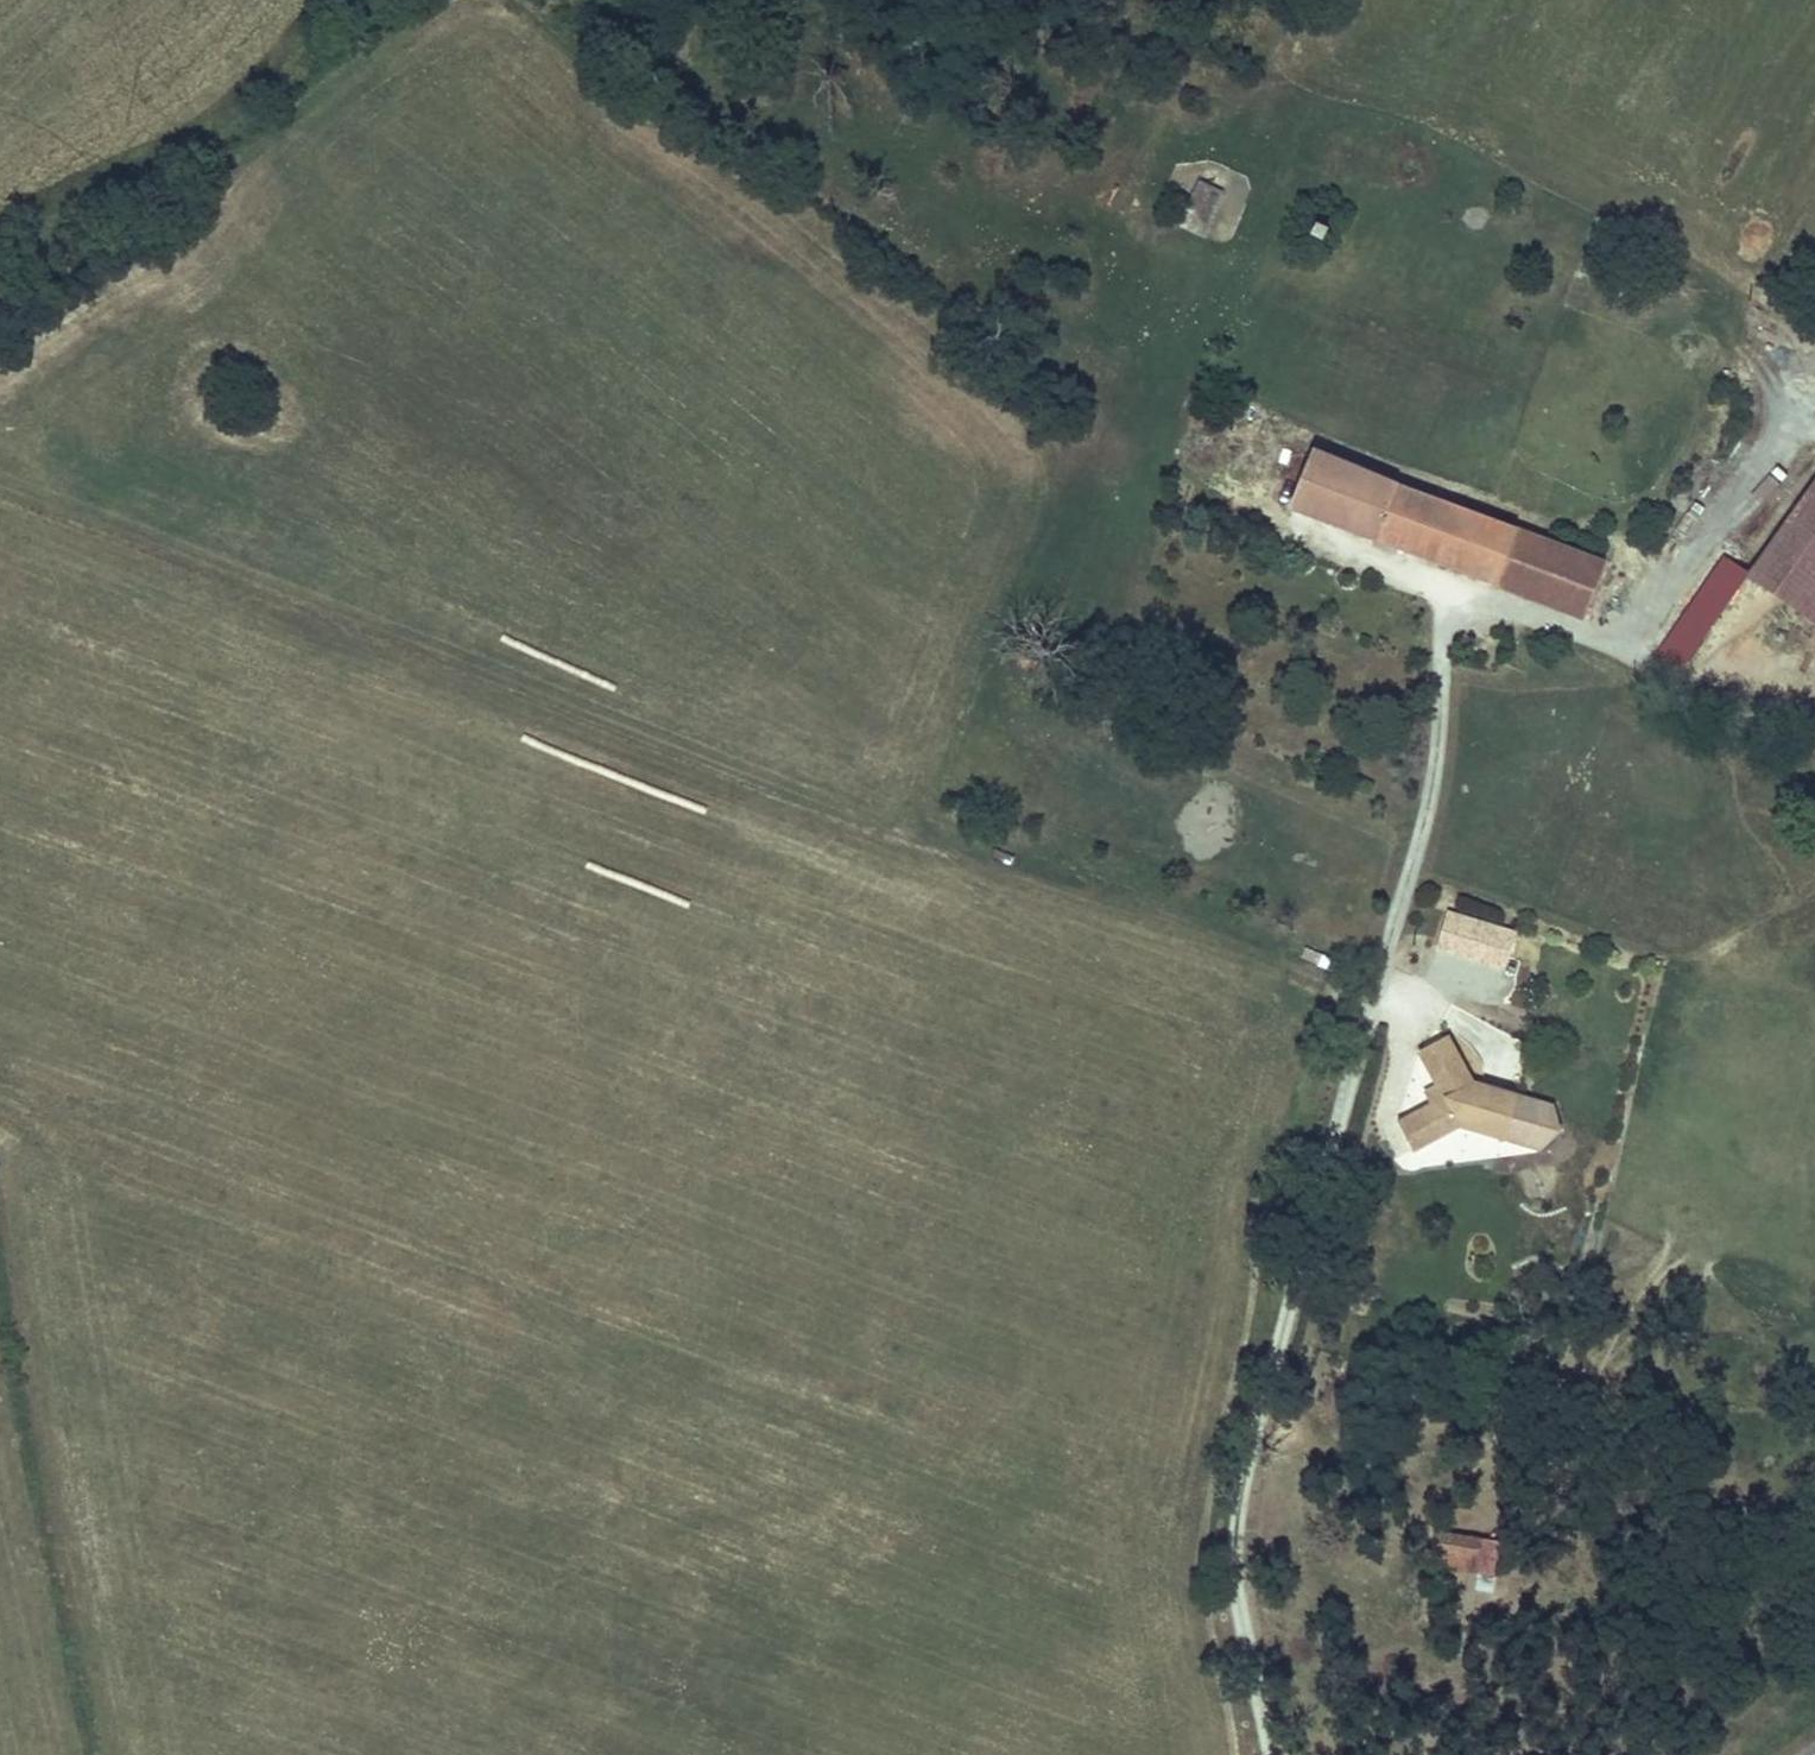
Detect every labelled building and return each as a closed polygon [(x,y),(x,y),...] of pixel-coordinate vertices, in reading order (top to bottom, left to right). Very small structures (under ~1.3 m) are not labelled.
[(1219,193),(1198,183),(1179,225),(1200,235),(1219,193)] [(1605,566),(1397,488),(1312,453),(1289,510),(1583,620),(1605,566)] [(1747,577),(1747,578),(1814,626),(1814,482),(1747,577)] [(1747,578),(1747,577),(1722,560),(1657,652),(1681,669),(1747,578)] [(1552,1108),(1472,1084),(1447,1038),(1418,1052),(1438,1087),(1444,1100),(1432,1106),(1398,1124),(1412,1152),(1459,1127),(1539,1151),(1559,1133),(1552,1108)] [(1444,1100),(1438,1087),(1426,1094),(1432,1106),(1444,1100)] [(1473,1574),(1477,1540),(1436,1533),(1432,1567),(1473,1574)]
